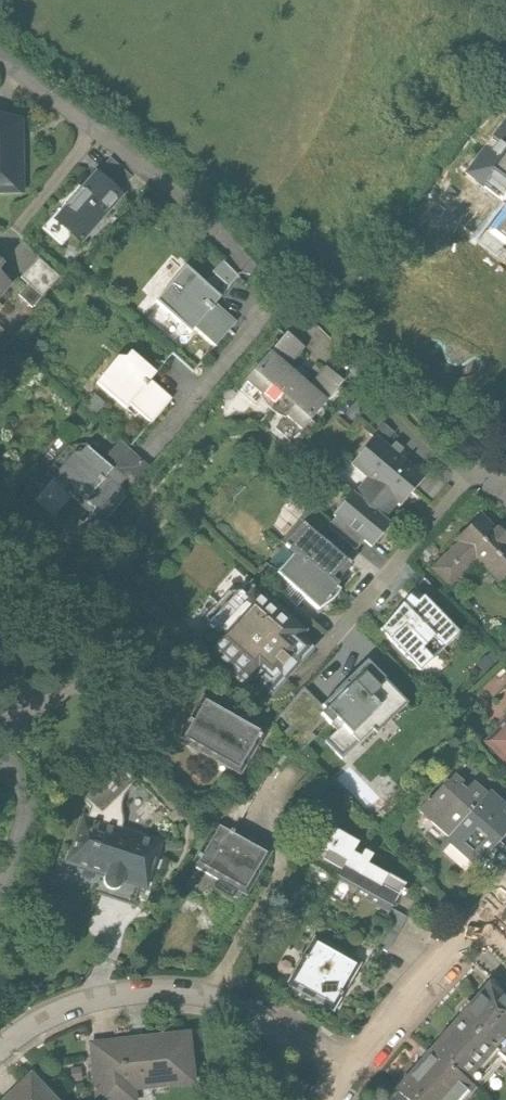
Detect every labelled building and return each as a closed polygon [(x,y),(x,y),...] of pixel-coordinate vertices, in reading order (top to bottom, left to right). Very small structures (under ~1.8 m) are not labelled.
[(33,111),(0,103),(0,183),(34,182),(33,111)] [(472,174),(505,199),(505,128),(472,174)] [(75,238),(85,227),(94,235),(105,222),(102,220),(133,185),(110,165),(96,181),(93,179),(56,221),(75,238)] [(488,234),(505,247),(505,210),(488,234)] [(8,293),(23,276),(8,262),(14,256),(0,243),(0,302),(8,293)] [(73,271),(52,252),(35,270),(43,277),(57,289),(73,271)] [(195,273),(173,298),(204,324),(207,320),(230,340),(249,317),(227,299),(234,291),(208,268),(204,273),(195,273)] [(47,300),(57,289),(43,277),(33,288),(47,300)] [(8,293),(0,302),(0,343),(18,323),(6,312),(16,300),(8,293)] [(264,393),(275,403),(299,376),(289,366),(305,347),(287,331),(246,379),(249,381),(241,390),(256,403),(264,393)] [(131,349),(110,374),(141,400),(144,396),(166,415),(185,392),(163,374),(170,366),(144,344),(140,349),(131,349)] [(310,385),(299,376),(275,403),(289,414),(277,428),(291,441),(343,381),(326,366),(310,385)] [(382,469),(381,471),(411,496),(413,497),(436,471),(389,430),(367,456),(382,469)] [(89,444),(50,490),(70,507),(88,485),(98,493),(101,489),(110,498),(99,511),(112,522),(143,485),(134,478),(144,465),(156,476),(168,461),(134,432),(123,445),(131,452),(125,459),(101,438),(96,444),(89,444)] [(396,513),(411,496),(381,471),(349,507),(351,509),(379,533),(385,538),(402,518),(396,513)] [(495,508),(470,532),(474,536),(447,562),(463,579),(490,553),(505,569),(505,520),(495,508)] [(341,520),(369,544),(379,533),(351,509),(341,520)] [(296,533),(310,546),(342,573),(360,554),(314,512),(296,533)] [(342,573),(310,546),(292,565),(305,577),(331,600),(350,580),(342,573)] [(296,588),(305,577),(292,565),(280,554),(271,565),(296,588)] [(319,624),(266,575),(264,577),(249,563),(200,616),(215,630),(212,633),(266,682),(271,677),(284,689),(328,641),(315,629),(319,624)] [(422,578),(430,586),(431,585),(439,592),(448,583),(434,568),(422,578)] [(421,604),(396,628),(416,648),(440,625),(450,635),(465,621),(439,592),(431,585),(430,586),(416,599),(421,604)] [(503,646),(493,656),(500,664),(505,658),(505,649),(503,646)] [(431,702),(391,658),(331,713),(361,745),(400,709),(411,721),(431,702)] [(216,690),(191,733),(252,767),(276,724),(216,690)] [(497,738),(505,747),(505,729),(497,738)] [(433,806),(462,832),(459,835),(488,861),(505,842),(505,789),(502,786),(499,789),(484,776),(479,782),(465,770),(433,806)] [(174,835),(96,808),(80,854),(158,882),(174,835)] [(282,847),(230,817),(205,858),(258,889),(282,847)] [(369,838),(332,817),(317,844),(354,865),(350,872),(368,883),(365,888),(401,909),(405,903),(411,891),(409,890),(416,878),(401,869),(400,871),(379,859),(384,851),(376,846),(372,852),(364,847),(369,838)] [(419,911),(405,903),(401,909),(385,937),(400,946),(419,911)] [(328,932),(301,978),(346,1004),(373,959),(328,932)] [(462,1023),(505,1060),(505,1058),(505,1002),(491,989),(462,1023)] [(462,1023),(434,1057),(476,1093),(505,1060),(462,1023)] [(202,1026),(104,1036),(111,1099),(149,1096),(148,1081),(206,1075),(202,1026)] [(476,1093),(434,1057),(400,1096),(404,1099),(470,1099),(476,1093)] [(43,1067),(8,1099),(75,1099),(43,1067)]
